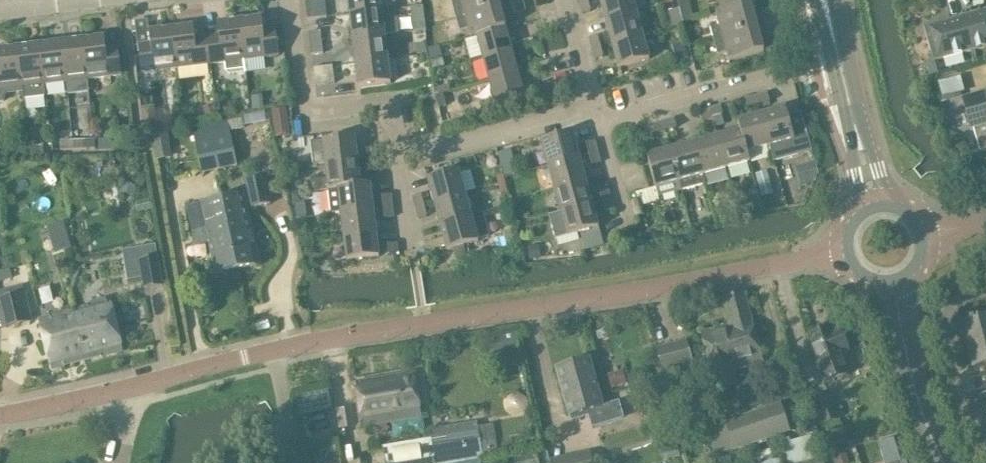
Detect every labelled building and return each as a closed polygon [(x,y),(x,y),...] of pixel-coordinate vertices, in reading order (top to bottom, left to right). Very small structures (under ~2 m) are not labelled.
[(306,1),(308,19),(327,17),(325,0),(319,0),(306,1)] [(382,10),(383,12),(386,11),(386,9),(390,8),(390,10),(397,9),(396,0),(348,0),(350,14),(382,10)] [(483,34),(506,27),(499,0),(453,0),(452,0),(460,30),(469,28),(471,37),(483,34)] [(583,13),(592,11),(589,0),(588,0),(580,2),(583,13)] [(637,12),(634,0),(600,0),(605,20),(637,12)] [(680,6),(684,22),(695,19),(690,0),(678,0),(680,6)] [(728,11),(751,4),(750,0),(719,0),(722,11),(716,13),(716,14),(728,11)] [(524,1),(511,4),(514,14),(526,10),(524,1)] [(728,11),(716,14),(719,22),(710,24),(718,54),(727,52),(729,61),(764,51),(751,4),(728,11)] [(414,31),(426,29),(423,5),(411,7),(414,31)] [(353,38),(385,34),(400,32),(397,9),(390,10),(390,8),(386,9),(386,11),(383,12),(382,10),(350,14),(353,38)] [(679,8),(668,11),(672,26),(683,23),(684,23),(680,8),(679,8)] [(777,8),(765,11),(767,20),(780,16),(777,8)] [(972,51),(985,47),(985,10),(963,16),(972,51)] [(612,43),(643,35),(637,12),(605,20),(612,43)] [(780,16),(767,20),(770,28),(782,25),(780,16)] [(933,61),(972,51),(963,16),(924,27),(933,61)] [(245,59),(280,55),(276,28),(264,29),(262,17),(240,20),(245,59)] [(247,72),(245,59),(240,20),(218,23),(220,34),(207,36),(211,64),(225,62),(227,71),(230,74),(247,72)] [(782,25),(770,28),(772,37),(784,34),(782,25)] [(211,64),(207,36),(195,37),(194,26),(172,28),(177,68),(211,64)] [(483,58),(512,50),(506,27),(483,34),(471,37),(477,36),(483,58)] [(177,68),(172,28),(150,31),(151,43),(139,44),(142,72),(177,68)] [(321,30),(309,32),(310,43),(322,42),(321,30)] [(356,62),(388,58),(385,34),(353,38),(356,62)] [(593,48),(601,46),(598,35),(590,37),(593,48)] [(643,35),(612,43),(618,67),(650,59),(644,36),(643,35)] [(88,79),(122,75),(119,47),(106,48),(105,36),(83,39),(88,79)] [(61,42),(66,81),(68,93),(90,91),(88,79),(83,39),(61,42)] [(66,81),(61,42),(40,44),(46,96),(45,84),(66,81)] [(322,42),(310,43),(312,54),(324,53),(322,42)] [(46,96),(40,44),(19,47),(23,86),(24,86),(25,98),(46,96)] [(601,46),(593,48),(596,59),(604,57),(601,46)] [(19,47),(0,49),(0,89),(23,86),(19,47)] [(489,81),(518,73),(512,50),(483,58),(489,81)] [(685,51),(674,53),(677,61),(687,58),(685,51)] [(356,62),(359,87),(391,83),(388,58),(356,62)] [(314,67),(315,85),(335,83),(333,65),(314,67)] [(489,81),(496,105),(525,97),(518,73),(489,81)] [(945,96),(966,90),(962,76),(941,82),(945,96)] [(964,99),(972,127),(976,126),(983,149),(985,148),(985,93),(964,99)] [(206,117),(217,114),(214,104),(203,107),(206,117)] [(155,105),(142,107),(141,107),(144,134),(147,133),(158,132),(155,105)] [(723,105),(702,108),(704,118),(725,115),(723,105)] [(291,135),(287,107),(272,109),(276,137),(291,135)] [(762,114),(771,146),(770,146),(774,161),(812,151),(802,112),(788,115),(786,108),(762,114)] [(762,114),(738,121),(741,130),(747,152),(748,152),(770,146),(771,146),(762,114)] [(209,125),(219,170),(238,165),(228,121),(209,125)] [(209,125),(193,129),(203,173),(219,170),(209,125)] [(741,130),(718,136),(726,168),(750,161),(748,152),(747,152),(741,130)] [(541,141),(548,165),(579,157),(573,133),(541,141)] [(323,140),(326,165),(358,161),(355,136),(323,140)] [(726,168),(718,136),(695,143),(706,184),(704,174),(726,168)] [(99,139),(99,148),(99,149),(112,148),(112,139),(99,139)] [(73,149),(73,140),(61,141),(61,150),(73,149)] [(86,140),(73,140),(73,149),(86,149),(86,140)] [(671,149),(680,181),(681,180),(683,185),(680,185),(681,190),(683,190),(706,184),(695,143),(671,149)] [(44,155),(44,146),(31,147),(31,155),(44,155)] [(680,181),(671,149),(647,156),(659,197),(683,190),(681,190),(680,185),(683,185),(681,180),(680,181)] [(579,157),(548,165),(554,188),(586,180),(579,157)] [(99,173),(116,172),(116,160),(99,160),(99,173)] [(358,161),(326,165),(328,178),(314,180),(316,191),(329,190),(339,189),(338,188),(361,185),(361,184),(358,161)] [(428,179),(434,203),(466,194),(459,170),(428,179)] [(756,174),(762,197),(774,194),(767,170),(756,174)] [(223,199),(238,270),(259,265),(247,207),(251,206),(251,208),(270,204),(264,176),(245,181),(248,195),(244,196),(244,195),(223,199)] [(586,180),(554,188),(561,212),(592,203),(586,180)] [(361,184),(361,185),(338,188),(339,189),(329,190),(331,213),(341,212),(374,208),(371,183),(361,184)] [(761,203),(759,198),(760,198),(758,189),(749,191),(751,200),(752,200),(753,205),(761,203)] [(466,194),(434,203),(441,226),(472,217),(466,194)] [(420,216),(428,214),(423,195),(415,197),(420,216)] [(238,270),(223,199),(186,207),(195,246),(209,243),(217,274),(238,270)] [(303,201),(301,204),(294,205),(296,219),(307,217),(305,201),(303,201)] [(592,203),(561,212),(549,215),(556,239),(599,227),(592,203)] [(374,208),(341,212),(344,236),(376,232),(374,208)] [(472,217),(441,226),(447,250),(479,241),(472,217)] [(47,226),(54,252),(72,247),(65,221),(47,226)] [(503,231),(508,248),(521,244),(516,228),(503,231)] [(376,232),(344,236),(347,260),(379,257),(376,232)] [(138,248),(145,288),(163,285),(156,245),(138,248)] [(0,299),(0,315),(3,327),(31,320),(25,293),(24,293),(22,286),(9,290),(11,297),(0,299)] [(707,353),(757,339),(745,293),(722,298),(730,324),(700,330),(707,353)] [(75,308),(88,360),(123,350),(110,298),(75,308)] [(88,360),(75,308),(40,319),(52,369),(88,360)] [(973,366),(985,363),(985,316),(962,323),(973,366)] [(807,336),(824,383),(848,374),(842,355),(851,351),(842,326),(832,330),(831,327),(807,336)] [(688,339),(657,347),(663,371),(694,362),(688,339)] [(764,362),(757,339),(707,353),(717,388),(736,383),(732,369),(764,362)] [(556,369),(570,416),(603,406),(590,359),(556,369)] [(415,373),(357,382),(364,427),(422,417),(415,373)] [(332,408),(328,389),(295,396),(299,414),(332,408)] [(814,397),(823,425),(840,419),(830,391),(814,397)] [(725,421),(726,423),(710,428),(718,454),(789,432),(781,404),(725,421)] [(430,431),(436,462),(442,462),(483,456),(478,423),(430,431)] [(883,458),(900,453),(894,436),(877,442),(883,458)] [(790,462),(795,462),(811,459),(806,437),(785,442),(790,462)]
